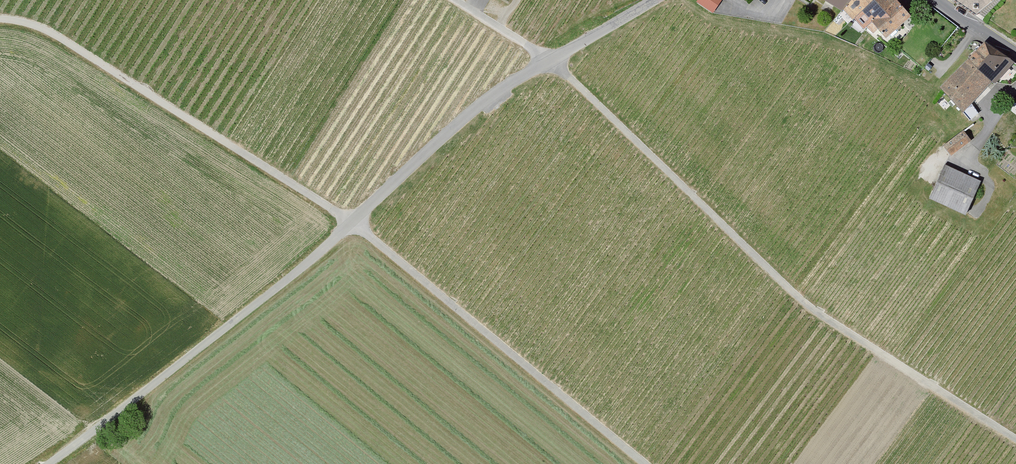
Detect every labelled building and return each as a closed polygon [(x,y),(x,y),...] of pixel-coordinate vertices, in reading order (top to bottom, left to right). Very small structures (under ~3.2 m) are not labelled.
[(724,0),(701,0),(700,2),(716,13),(724,0)] [(891,37),(915,16),(903,0),(828,0),(847,10),(878,34),(883,30),(891,37)] [(972,121),(981,113),(975,104),(996,80),(998,83),(1015,64),(1015,60),(988,42),(943,90),(972,121)] [(945,146),(953,156),(974,141),(966,131),(945,146)] [(933,199),(969,214),(983,182),(947,167),(933,199)]
